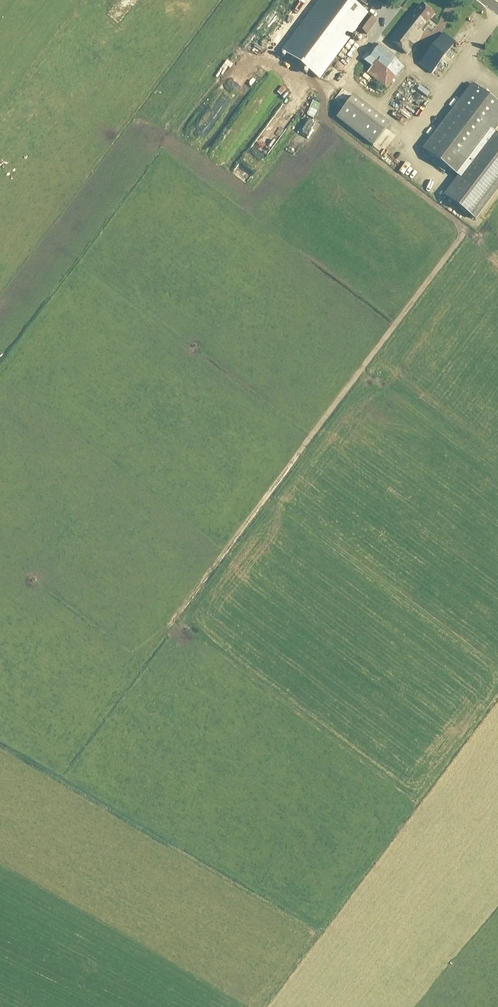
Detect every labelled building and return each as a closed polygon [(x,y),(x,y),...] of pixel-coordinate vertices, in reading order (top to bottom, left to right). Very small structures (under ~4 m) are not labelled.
[(128,7),(119,0),(116,0),(103,16),(113,24),(128,7)] [(364,15),(344,0),(323,0),(283,53),(316,77),(364,15)] [(431,16),(419,6),(412,15),(410,13),(389,42),(404,55),(422,32),(420,30),(431,16)] [(365,36),(374,24),(365,16),(355,29),(365,36)] [(429,74),(441,60),(453,43),(442,34),(418,65),(429,74)] [(359,59),(364,63),(375,47),(370,44),(359,59)] [(380,56),(358,85),(378,101),(400,71),(380,56)] [(412,83),(414,79),(406,73),(404,76),(412,83)] [(497,190),(497,138),(493,134),(497,126),(497,107),(471,86),(422,151),(434,160),(431,164),(444,174),(447,170),(458,178),(444,197),(475,221),(497,190)] [(202,111),(209,115),(219,97),(211,93),(202,111)] [(387,125),(350,97),(334,119),(371,146),(387,125)] [(191,140),(200,124),(192,119),(183,135),(191,140)] [(217,157),(217,147),(206,147),(206,157),(217,157)] [(390,166),(398,157),(395,154),(387,163),(390,166)]
